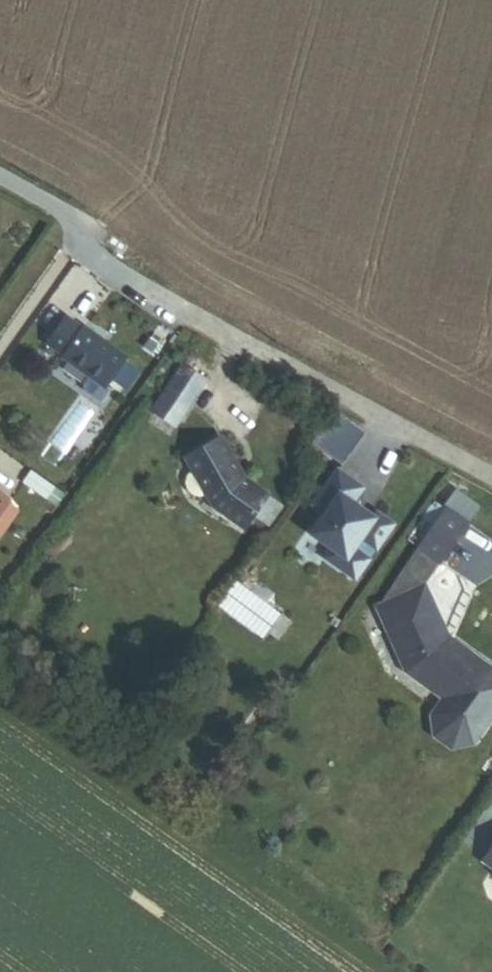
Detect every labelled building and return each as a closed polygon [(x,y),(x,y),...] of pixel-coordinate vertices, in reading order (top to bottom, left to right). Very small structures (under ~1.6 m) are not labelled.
[(105,388),(126,358),(84,328),(83,328),(67,317),(47,344),(63,356),(62,357),(104,387),(105,388)] [(208,379),(186,364),(165,395),(187,410),(208,379)] [(359,424),(334,409),(312,447),(337,461),(359,424)] [(245,476),(222,437),(185,457),(213,506),(244,529),(255,513),(268,495),(269,494),(245,476)] [(374,510),(359,499),(369,485),(337,463),(307,504),(320,514),(307,532),(329,548),(323,556),(356,580),(372,558),(371,556),(376,549),(378,551),(399,522),(377,506),(374,510)] [(459,490),(446,508),(469,523),(482,505),(459,490)] [(0,493),(0,535),(17,511),(8,504),(10,501),(0,493)] [(282,505),(268,495),(255,513),(269,523),(282,505)] [(418,548),(446,508),(434,499),(406,539),(418,548)] [(469,523),(446,508),(418,548),(441,563),(442,561),(469,523)] [(465,578),(442,561),(441,563),(418,548),(380,604),(425,584),(443,622),(438,624),(440,629),(452,639),(473,595),(465,578)] [(278,639),(290,623),(281,617),(282,615),(235,579),(231,578),(227,577),(223,578),(219,580),(215,583),(213,586),(212,590),(211,595),(212,599),(214,603),(219,607),(263,640),(269,633),(278,639)] [(452,639),(440,629),(438,624),(443,622),(425,584),(380,604),(376,606),(405,671),(444,699),(432,715),(434,736),(451,748),(471,743),(491,714),(491,668),(452,639)] [(482,861),(491,868),(491,847),(482,861)]
